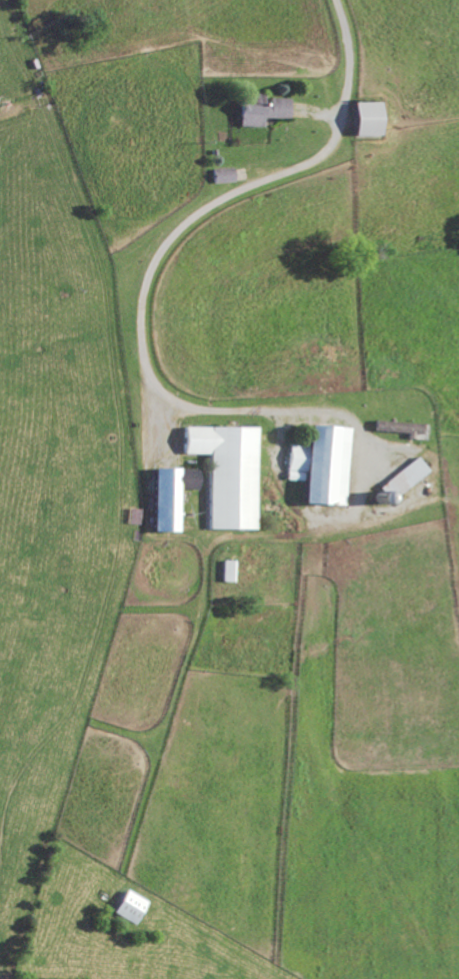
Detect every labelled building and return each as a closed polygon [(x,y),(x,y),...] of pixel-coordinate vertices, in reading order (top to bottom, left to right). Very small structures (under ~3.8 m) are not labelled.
[(285,119),(285,99),(266,99),(266,106),(259,106),(259,95),(237,94),(236,127),(259,128),(259,119),(285,119)] [(374,104),(349,103),(348,138),(373,138),(374,104)] [(211,184),(232,183),(231,169),(211,169),(211,184)] [(372,431),(408,432),(408,434),(419,434),(419,423),(372,422),(372,431)] [(343,506),(347,427),(303,425),(302,445),(286,444),(285,480),(298,481),(297,503),(343,506)] [(255,530),(254,426),(180,427),(180,455),(206,454),(207,530),(255,530)] [(426,471),(415,458),(364,496),(374,510),(426,471)] [(148,531),(174,532),(175,489),(194,489),(195,469),(149,468),(148,531)] [(110,914),(132,924),(143,901),(121,890),(110,914)]
